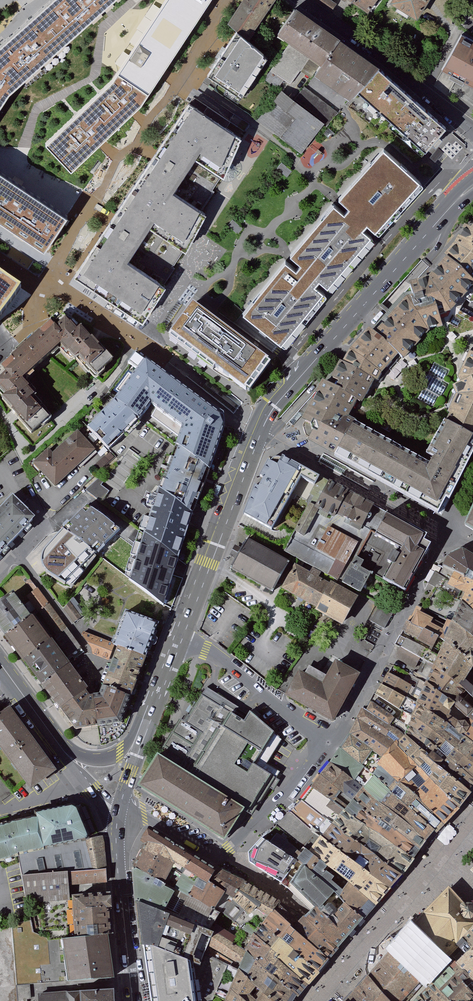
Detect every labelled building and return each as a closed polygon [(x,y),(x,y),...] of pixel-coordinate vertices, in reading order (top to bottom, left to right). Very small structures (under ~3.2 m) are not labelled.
[(10,94),(20,86),(40,68),(118,0),(55,0),(16,34),(0,47),(0,110),(10,94)] [(201,19),(171,0),(167,0),(122,70),(114,82),(46,144),(73,172),(95,149),(128,118),(141,106),(201,19)] [(201,19),(207,10),(213,0),(171,0),(201,19)] [(276,0),(244,0),(228,24),(237,32),(249,44),(276,0)] [(332,15),(338,7),(328,0),(311,0),(311,1),(332,15)] [(371,17),(383,0),(343,0),(371,17)] [(390,4),(420,22),(434,0),(392,0),(390,4)] [(297,10),(279,36),(288,41),(307,55),(321,66),(341,40),(297,10)] [(237,32),(208,77),(237,95),(263,57),(249,44),(237,32)] [(350,103),(358,94),(378,69),(369,62),(341,40),(321,66),(314,74),(343,97),(350,103)] [(466,40),(446,74),(472,88),(472,44),(466,40)] [(288,41),(269,71),(287,83),(307,55),(288,41)] [(446,127),(378,69),(358,94),(423,152),(446,127)] [(294,102),(283,93),(259,120),(303,153),(315,140),(338,113),(305,88),(294,102)] [(191,105),(123,207),(151,225),(187,249),(199,225),(205,213),(202,211),(176,193),(197,160),(200,162),(225,178),(227,174),(228,170),(241,140),(237,136),(198,110),(191,105)] [(335,133),(329,127),(323,133),(330,139),(335,133)] [(345,206),(373,230),(419,176),(407,165),(384,146),(339,196),(348,204),(345,206)] [(443,154),(437,148),(429,156),(432,159),(435,162),(443,154)] [(202,211),(205,213),(225,178),(200,162),(197,160),(176,193),(202,211)] [(289,168),(282,162),(277,168),(287,177),(292,171),(289,168)] [(20,234),(34,244),(45,252),(69,217),(0,169),(0,221),(20,234)] [(325,287),(373,230),(345,206),(342,210),(334,203),(291,254),(298,260),(296,263),(325,287)] [(128,260),(151,225),(123,207),(76,279),(143,323),(167,287),(162,284),(128,260)] [(240,225),(233,219),(228,225),(238,234),(243,228),(240,225)] [(465,224),(454,243),(445,255),(472,281),(472,224),(470,227),(465,224)] [(151,225),(128,260),(162,284),(167,287),(187,249),(151,225)] [(293,427),(335,456),(357,419),(368,398),(380,376),(402,352),(407,355),(433,327),(449,316),(461,305),(472,291),(472,281),(445,255),(417,284),(393,302),(341,361),(310,394),(293,427)] [(279,341),(325,287),(296,263),(293,266),(286,260),(243,310),(279,341)] [(15,298),(19,290),(0,277),(0,322),(15,298)] [(207,368),(230,339),(188,306),(165,336),(207,368)] [(449,316),(433,327),(407,355),(402,352),(380,376),(368,398),(357,419),(428,454),(445,417),(472,356),(472,319),(449,316)] [(31,435),(52,417),(42,406),(46,402),(25,378),(61,347),(71,358),(74,358),(77,356),(95,377),(115,359),(90,331),(85,336),(74,324),(64,332),(54,321),(0,368),(0,390),(13,405),(8,409),(31,435)] [(277,374),(230,339),(207,368),(254,404),(277,374)] [(108,402),(83,428),(114,458),(160,414),(164,417),(184,435),(179,449),(210,470),(225,424),(185,383),(143,350),(126,370),(133,375),(108,402)] [(445,417),(472,433),(472,356),(445,417)] [(335,456),(345,461),(441,514),(472,452),(472,433),(445,417),(428,454),(357,419),(335,456)] [(49,452),(33,467),(57,492),(95,455),(76,434),(53,456),(49,452)] [(157,563),(149,584),(176,595),(188,566),(179,557),(210,470),(179,449),(170,469),(141,533),(163,548),(157,563)] [(109,455),(96,467),(101,472),(114,460),(109,455)] [(280,462),(271,467),(244,517),(274,532),(291,497),(314,509),(328,485),(290,464),(280,462)] [(99,501),(108,491),(95,479),(86,489),(99,501)] [(384,518),(328,485),(314,509),(371,541),(384,518)] [(39,525),(11,499),(0,511),(0,567),(39,525)] [(92,502),(66,530),(100,556),(125,527),(92,502)] [(465,526),(472,531),(472,509),(465,526)] [(389,580),(405,590),(422,559),(416,555),(424,540),(386,519),(384,518),(371,541),(401,558),(389,580)] [(66,530),(57,524),(31,548),(28,557),(33,566),(37,571),(64,587),(100,556),(66,530)] [(330,527),(319,548),(351,565),(362,544),(330,527)] [(163,548),(141,533),(134,543),(157,563),(163,548)] [(237,558),(231,569),(275,593),(294,559),(250,535),(243,547),(240,553),(237,558)] [(240,553),(243,547),(237,544),(231,555),(237,558),(240,553)] [(361,557),(346,583),(366,594),(378,573),(366,566),(369,562),(361,557)] [(463,562),(452,565),(446,577),(451,580),(472,593),(472,568),(463,562)] [(331,580),(298,563),(282,594),(315,610),(331,580)] [(472,611),(472,593),(451,580),(446,577),(441,575),(433,589),(438,592),(462,602),(472,611)] [(315,610),(342,625),(358,594),(331,581),(315,610)] [(29,598),(41,614),(51,607),(39,591),(29,598)] [(462,602),(438,592),(436,596),(434,595),(428,606),(444,613),(449,611),(455,613),(451,622),(472,637),(472,611),(462,602)] [(38,620),(35,616),(31,619),(12,596),(0,604),(0,629),(10,641),(38,620)] [(66,615),(75,626),(84,621),(71,604),(66,615)] [(378,606),(369,624),(383,632),(393,613),(378,606)] [(58,639),(68,632),(51,607),(41,614),(40,615),(58,639)] [(451,622),(445,620),(443,625),(430,619),(432,615),(422,610),(417,618),(415,618),(412,623),(446,640),(452,643),(472,661),(472,637),(451,622)] [(162,631),(127,617),(115,645),(113,651),(117,653),(150,664),(162,631)] [(27,664),(56,644),(38,620),(10,641),(27,664)] [(441,651),(446,640),(412,623),(407,633),(409,634),(409,636),(437,651),(438,650),(441,651)] [(71,659),(82,651),(68,632),(58,639),(57,640),(71,659)] [(110,662),(113,651),(115,645),(81,632),(80,636),(90,648),(91,655),(110,662)] [(441,667),(446,658),(440,655),(404,637),(399,646),(401,647),(423,657),(428,660),(441,667)] [(472,693),(472,661),(452,643),(446,640),(441,651),(440,655),(446,658),(441,667),(472,693)] [(47,690),(75,669),(56,644),(27,664),(47,690)] [(423,657),(401,647),(394,659),(416,670),(423,657)] [(150,664),(117,653),(104,691),(137,702),(150,664)] [(332,722),(360,673),(359,673),(335,659),(326,675),(323,673),(309,665),(305,673),(298,669),(284,695),(332,722)] [(441,667),(428,660),(420,674),(424,676),(432,680),(465,706),(472,712),(472,693),(441,667)] [(47,690),(65,713),(92,693),(94,692),(75,669),(47,690)] [(395,669),(389,680),(423,698),(432,680),(424,676),(420,683),(395,669)] [(472,755),(472,740),(423,698),(389,680),(383,690),(415,711),(426,718),(472,755)] [(472,740),(472,722),(471,722),(461,713),(465,706),(432,680),(423,698),(472,740)] [(189,716),(167,750),(251,806),(259,812),(285,769),(273,762),(289,735),(258,709),(253,716),(211,687),(189,716)] [(137,702),(104,691),(102,696),(96,697),(103,732),(103,734),(124,730),(137,702)] [(82,735),(103,732),(96,697),(94,697),(92,693),(65,713),(82,735)] [(366,711),(398,731),(405,738),(431,758),(428,760),(472,798),(472,774),(454,756),(453,755),(450,759),(449,756),(445,756),(439,752),(443,748),(421,729),(408,722),(372,698),(366,711)] [(395,749),(405,738),(398,731),(366,711),(363,710),(357,724),(382,740),(395,749)] [(0,718),(0,749),(25,781),(39,795),(64,776),(50,761),(10,711),(0,718)] [(472,774),(472,755),(426,718),(415,711),(408,722),(421,729),(443,748),(446,749),(450,740),(450,743),(459,749),(454,756),(472,774)] [(392,753),(395,749),(382,740),(357,724),(347,739),(384,765),(392,753)] [(427,779),(462,811),(472,799),(472,798),(428,760),(431,758),(405,738),(395,749),(413,766),(420,759),(428,765),(429,771),(432,773),(427,779)] [(391,801),(438,841),(447,830),(402,790),(380,772),(384,765),(347,739),(338,755),(383,794),(388,789),(391,791),(387,798),(391,801)] [(397,778),(405,785),(409,782),(414,775),(418,771),(413,766),(395,749),(392,753),(406,765),(400,774),(397,778)] [(232,835),(251,806),(167,750),(148,782),(232,835)] [(388,765),(400,774),(406,765),(392,753),(384,765),(387,767),(388,765)] [(359,794),(429,852),(438,841),(391,801),(387,798),(383,794),(365,779),(338,755),(329,767),(359,794)] [(402,790),(405,785),(397,778),(400,774),(388,765),(387,767),(384,765),(380,772),(402,790)] [(351,805),(359,794),(329,767),(319,777),(351,805)] [(405,785),(402,790),(447,830),(450,826),(462,811),(427,779),(418,771),(414,775),(420,780),(416,784),(418,786),(416,788),(409,782),(405,785)] [(12,790),(0,774),(0,797),(12,790)] [(311,788),(413,872),(421,863),(375,822),(373,824),(351,805),(319,777),(311,788)] [(371,862),(401,887),(407,880),(413,872),(311,788),(300,801),(360,853),(366,846),(377,854),(371,862)] [(375,822),(421,863),(429,852),(359,794),(351,805),(373,824),(375,822)] [(20,855),(87,837),(96,835),(88,800),(43,810),(43,815),(0,828),(0,862),(20,855)] [(287,815),(391,899),(401,887),(371,862),(360,853),(300,801),(287,815)] [(346,884),(377,915),(379,913),(380,912),(391,899),(287,815),(273,829),(337,876),(340,879),(347,871),(350,873),(343,881),(346,884)] [(196,856),(155,830),(147,825),(142,836),(147,840),(136,871),(208,907),(220,887),(197,875),(205,860),(196,856)] [(268,825),(258,838),(261,840),(298,865),(329,888),(368,926),(377,915),(346,884),(343,888),(333,880),(337,876),(273,829),(268,825)] [(96,835),(87,837),(94,869),(110,869),(105,834),(96,835)] [(23,874),(94,869),(87,837),(20,855),(23,874)] [(249,862),(283,889),(293,872),(298,865),(261,840),(250,853),(249,862)] [(205,860),(197,875),(220,887),(226,891),(235,876),(226,871),(205,860)] [(308,919),(304,925),(339,958),(368,926),(329,888),(298,865),(293,872),(283,889),(289,894),(313,913),(308,919)] [(110,869),(94,869),(23,874),(26,902),(73,896),(73,885),(111,882),(110,869)] [(208,907),(136,871),(139,904),(203,930),(205,922),(208,907)] [(253,888),(235,876),(226,891),(218,906),(242,923),(248,926),(250,923),(254,915),(263,921),(271,910),(275,902),(255,889),(253,888)] [(471,910),(469,908),(469,904),(445,882),(417,918),(414,921),(449,953),(452,950),(472,930),(472,910),(471,910)] [(78,896),(84,934),(117,929),(112,892),(78,896)] [(286,910),(275,902),(271,910),(329,971),(339,958),(304,925),(286,910)] [(203,930),(139,904),(146,947),(148,947),(153,947),(198,961),(201,953),(204,947),(205,944),(211,931),(203,930)] [(329,971),(271,910),(263,921),(318,983),(329,971)] [(310,991),(318,983),(263,921),(259,927),(250,923),(248,926),(258,930),(278,952),(275,955),(310,991)] [(414,921),(390,950),(424,982),(440,964),(449,953),(414,921)] [(6,922),(0,924),(0,1000),(15,1000),(6,922)] [(302,1000),(310,991),(275,955),(278,952),(258,930),(248,926),(242,923),(237,934),(244,937),(243,940),(248,943),(247,945),(205,922),(203,930),(211,931),(249,951),(302,1000)] [(84,934),(70,936),(75,979),(90,979),(123,975),(117,929),(84,934)] [(452,950),(462,959),(472,969),(472,930),(452,950)] [(276,1000),(301,1000),(302,1000),(249,951),(211,931),(205,944),(235,959),(235,958),(239,959),(244,961),(242,966),(204,947),(201,953),(225,962),(240,970),(276,1000)] [(148,947),(155,1000),(213,1000),(222,973),(225,962),(201,953),(198,961),(153,947),(148,947)] [(363,982),(385,1000),(409,1000),(424,982),(390,950),(363,982)] [(453,969),(472,989),(472,969),(462,959),(453,969)] [(240,970),(225,962),(222,973),(229,976),(231,971),(238,975),(227,1000),(276,1000),(240,970)] [(434,991),(444,1000),(472,1000),(472,989),(453,969),(449,974),(434,991)] [(347,1000),(385,1000),(363,982),(347,1000)] [(114,988),(80,990),(80,1000),(115,1000),(114,988)] [(80,990),(38,993),(39,1000),(80,1000),(80,990)] [(426,1000),(444,1000),(434,991),(426,1000)]
